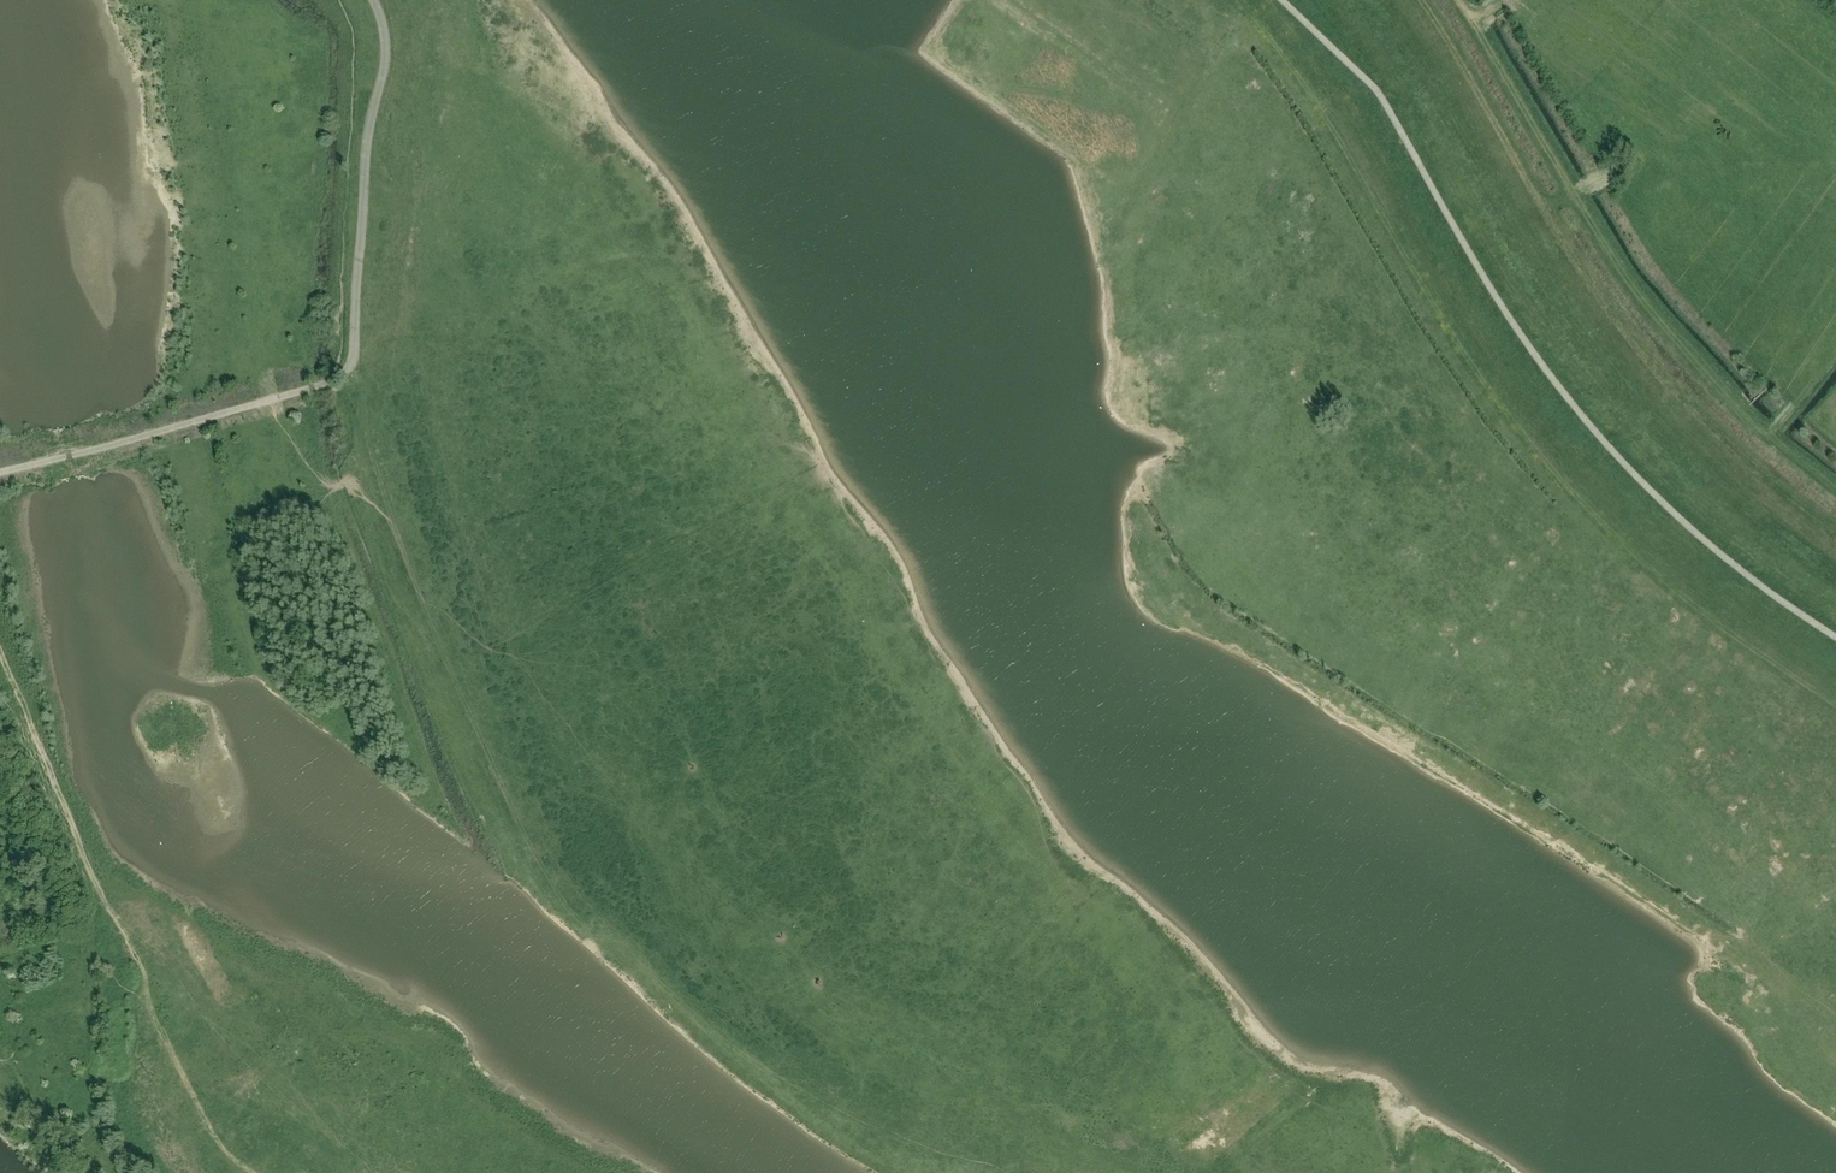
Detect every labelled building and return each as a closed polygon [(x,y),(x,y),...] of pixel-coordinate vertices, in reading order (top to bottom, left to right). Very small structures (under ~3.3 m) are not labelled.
[(206,570),(197,575),(204,590),(213,585),(206,570)]
